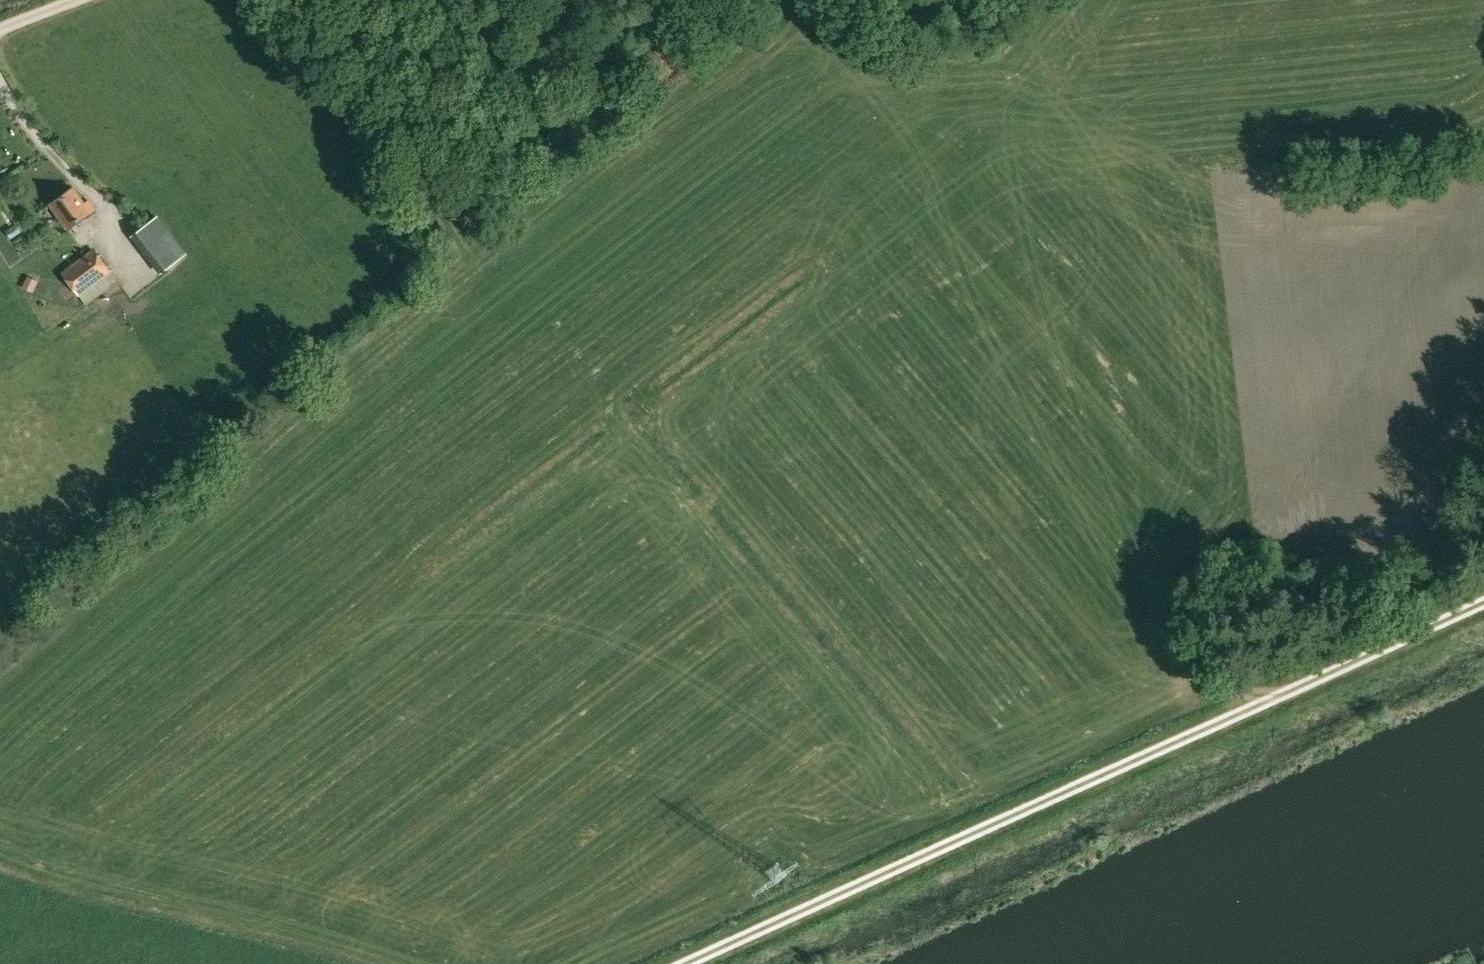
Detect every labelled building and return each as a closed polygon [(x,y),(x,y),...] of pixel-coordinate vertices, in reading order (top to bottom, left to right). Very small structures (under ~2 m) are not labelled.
[(68,228),(95,209),(88,200),(84,203),(73,187),(50,203),(68,228)] [(187,254),(158,217),(130,238),(159,276),(187,254)] [(62,271),(79,296),(86,304),(105,290),(98,282),(112,271),(92,247),(62,271)]
